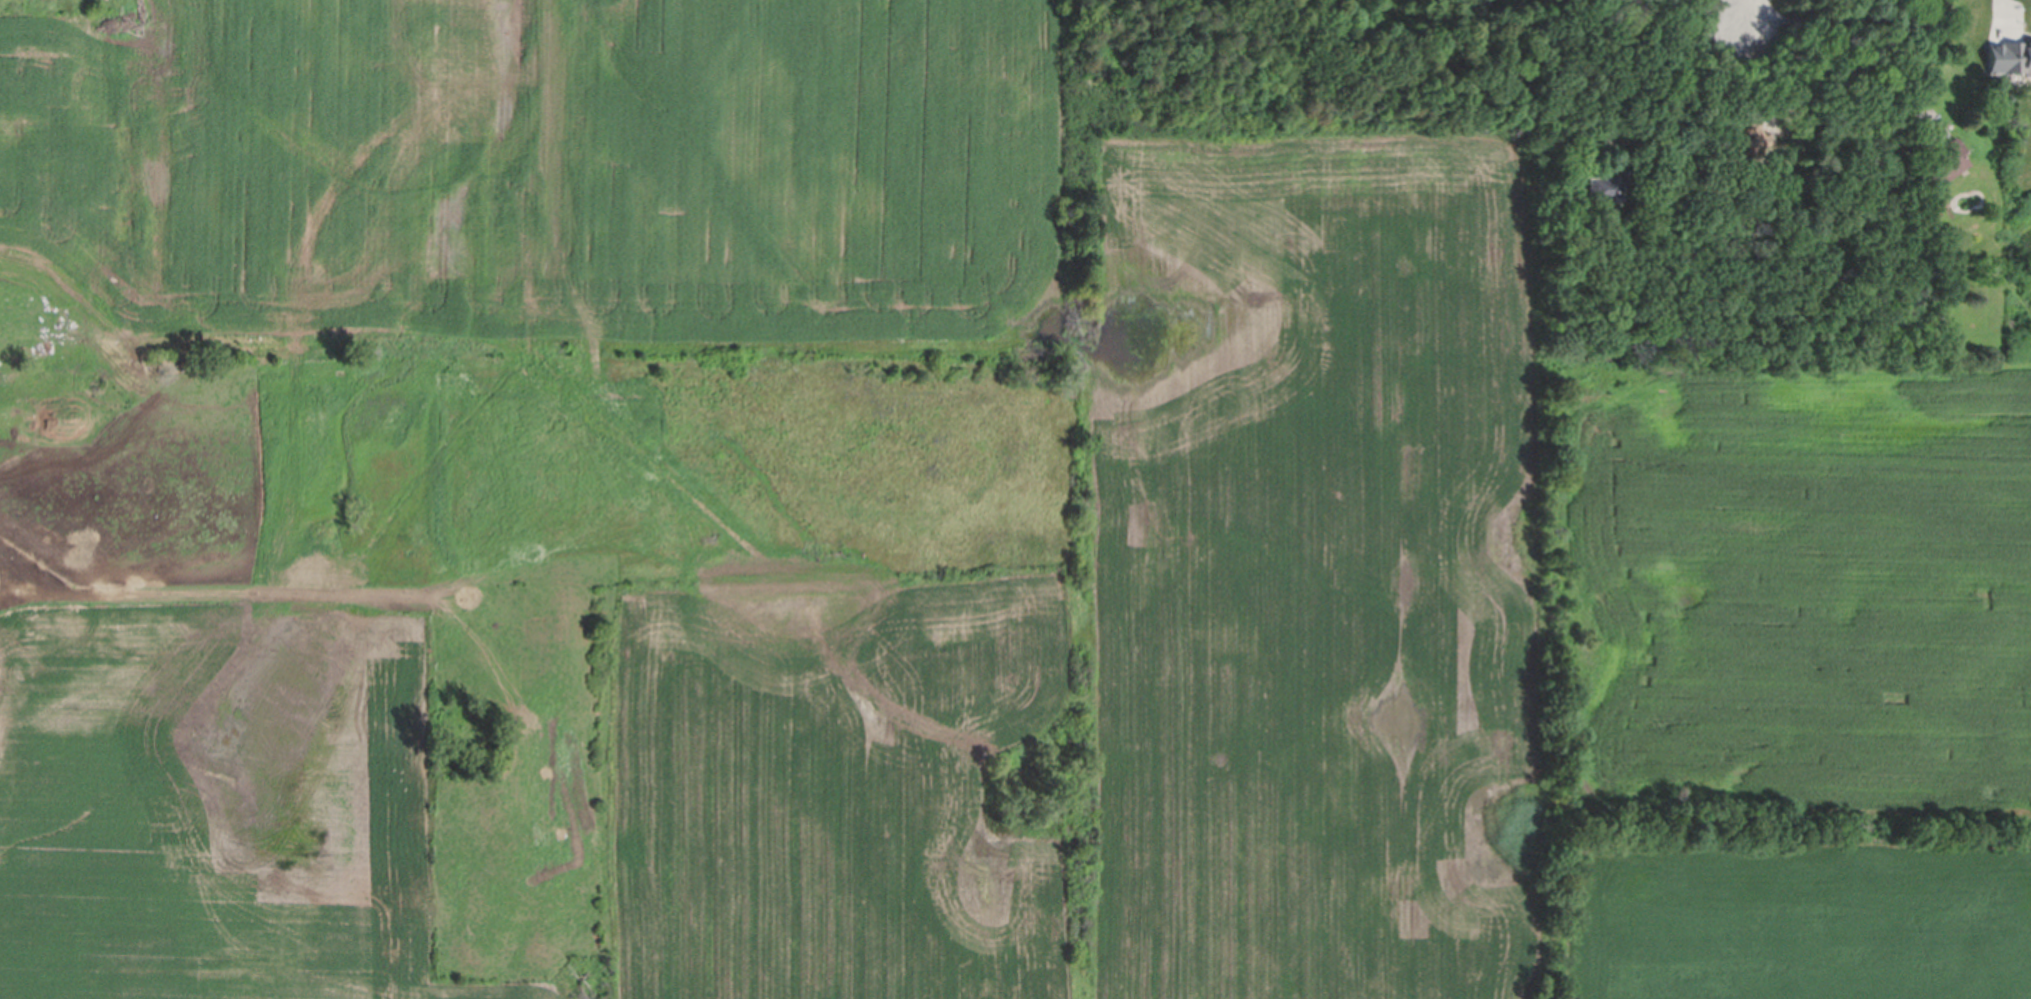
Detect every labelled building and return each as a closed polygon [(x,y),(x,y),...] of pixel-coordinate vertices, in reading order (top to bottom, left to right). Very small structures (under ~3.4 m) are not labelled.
[(2028,37),(2030,37),(2030,65),(2024,65),(2024,70),(2002,70),(2002,40),(2023,40),(2023,42),(2028,42),(2028,37)] [(1742,155),(1734,148),(1731,140),(1731,137),(1732,131),(1736,126),(1739,124),(1743,124),(1741,112),(1757,109),(1760,125),(1758,126),(1761,129),(1765,128),(1769,141),(1764,144),(1758,151),(1752,146),(1747,156),(1744,154),(1742,155)] [(1920,197),(1906,178),(1920,168),(1918,165),(1935,153),(1932,149),(1953,133),(1965,149),(1961,152),(1967,161),(1920,197)] [(1589,199),(1588,176),(1597,176),(1597,171),(1607,171),(1607,173),(1614,173),(1614,164),(1630,163),(1631,185),(1622,185),(1622,190),(1620,190),(1621,197),(1618,200),(1613,201),(1612,199),(1611,202),(1608,202),(1608,201),(1601,201),(1601,202),(1598,202),(1598,198),(1589,199)]
